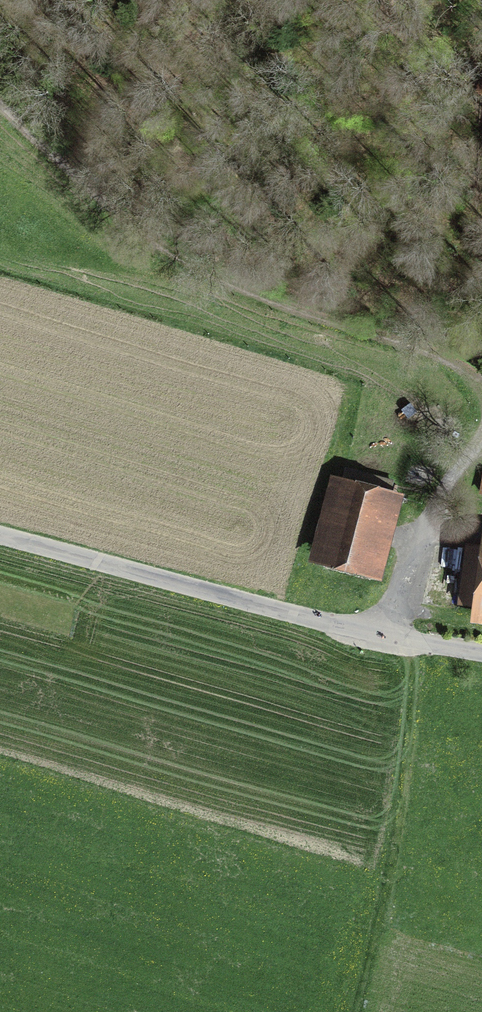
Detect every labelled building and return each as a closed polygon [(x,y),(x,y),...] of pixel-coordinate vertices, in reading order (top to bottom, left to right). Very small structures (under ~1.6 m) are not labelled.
[(323,557),(371,570),(389,499),(341,487),(323,557)] [(481,607),(481,547),(469,545),(461,604),(481,607)]
